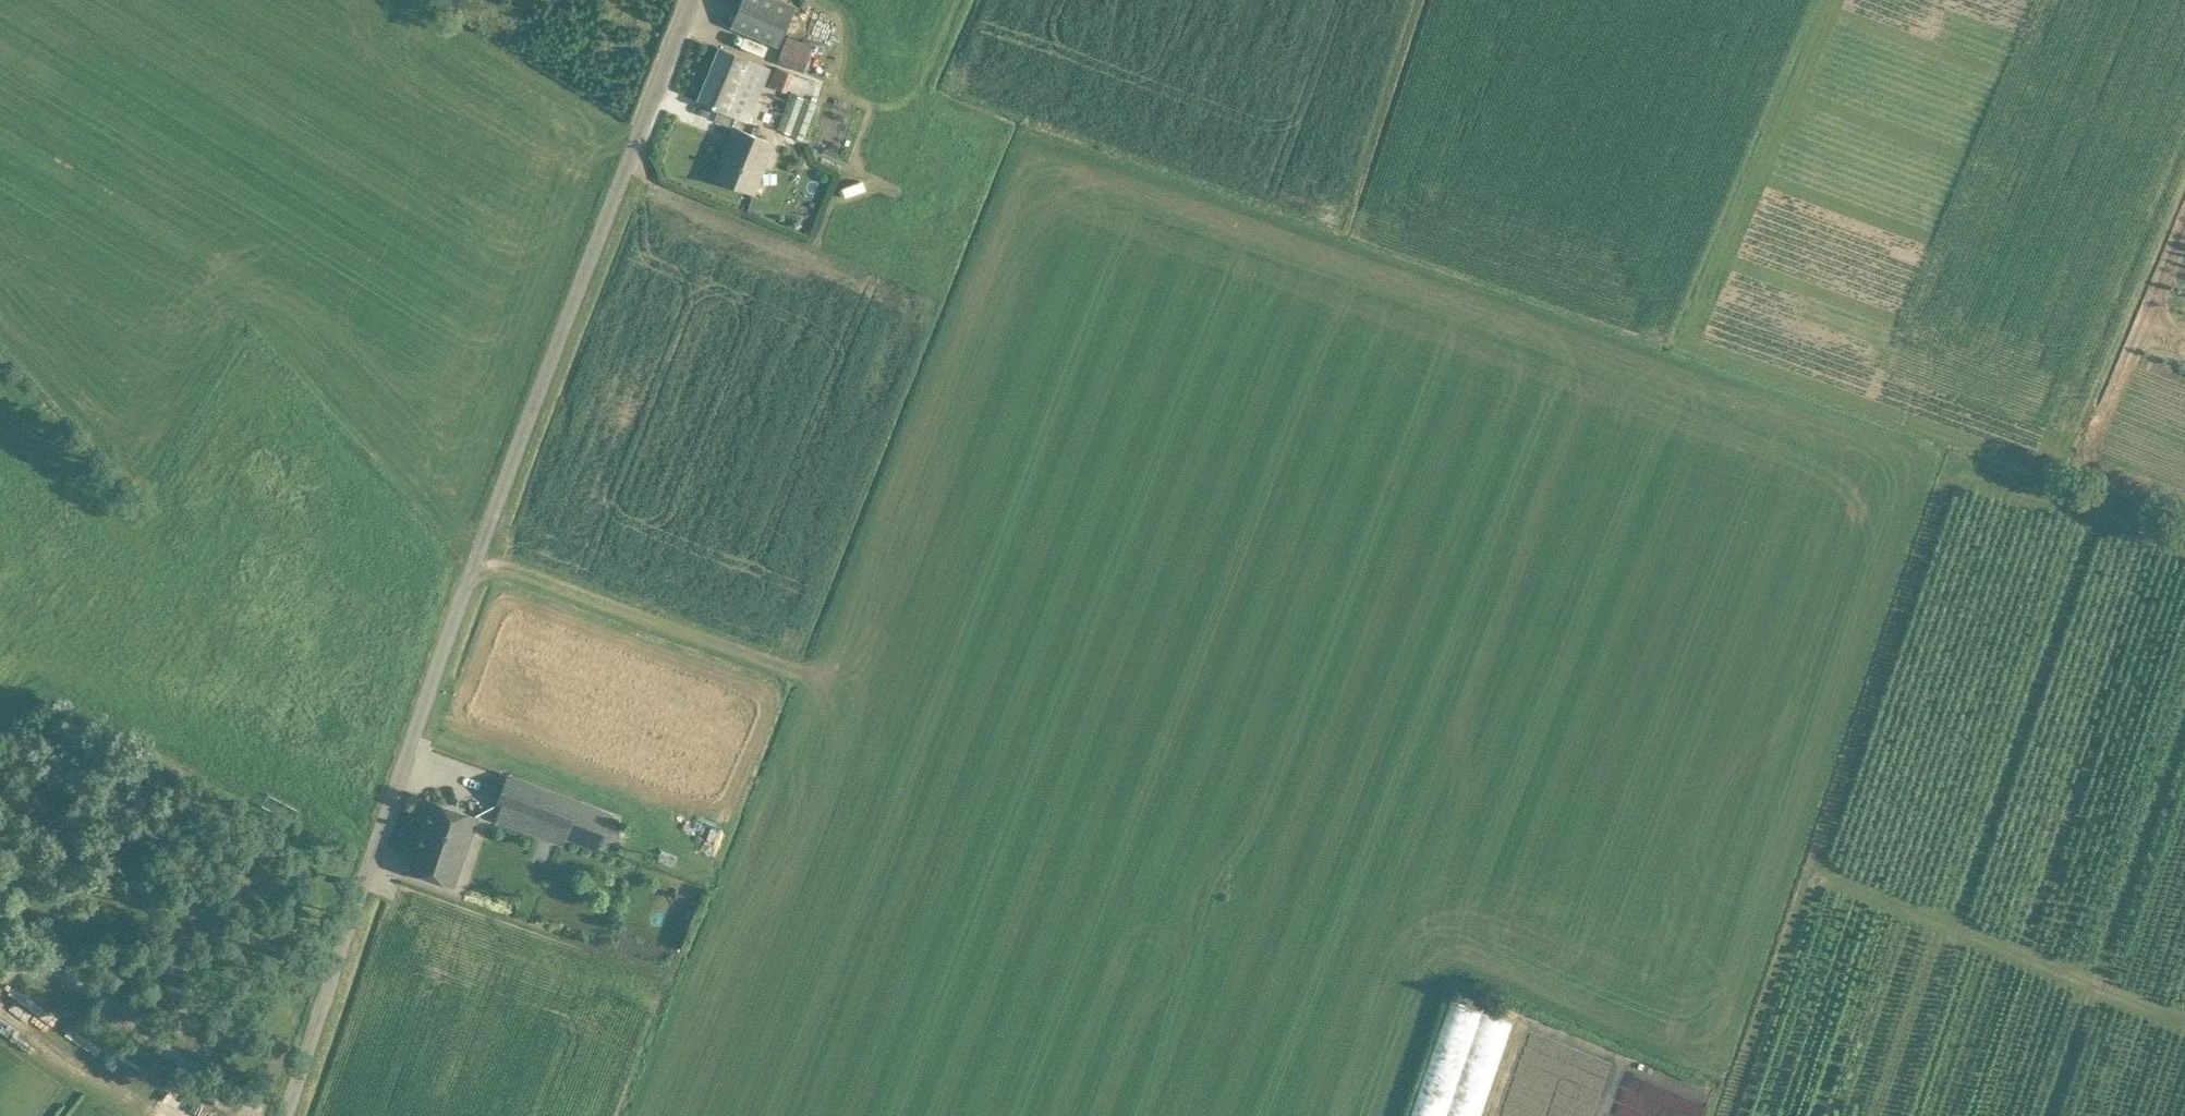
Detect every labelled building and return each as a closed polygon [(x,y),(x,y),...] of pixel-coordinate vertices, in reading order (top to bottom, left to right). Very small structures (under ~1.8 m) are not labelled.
[(784,0),(741,0),(730,25),(779,45),(796,5),(784,0)] [(812,44),(786,35),(776,61),(803,71),(812,44)] [(770,67),(739,54),(719,46),(697,99),(748,120),(770,67)] [(786,91),(792,71),(775,66),(769,85),(786,91)] [(800,95),(786,132),(813,142),(827,105),(800,95)] [(719,177),(739,185),(754,191),(774,143),(735,127),(727,147),(731,149),(719,177)] [(497,802),(568,829),(571,821),(604,834),(612,813),(579,802),(579,801),(507,774),(497,802)] [(410,869),(430,876),(452,884),(476,816),(454,808),(433,801),(410,869)] [(709,854),(724,859),(732,834),(717,829),(709,854)] [(546,843),(544,883),(563,884),(566,844),(546,843)] [(1419,1115),(1488,1115),(1517,1022),(1454,1003),(1419,1115)] [(1713,1100),(1637,1078),(1628,1109),(1626,1115),(1708,1115),(1713,1100)] [(167,1102),(161,1115),(198,1115),(167,1102)]
